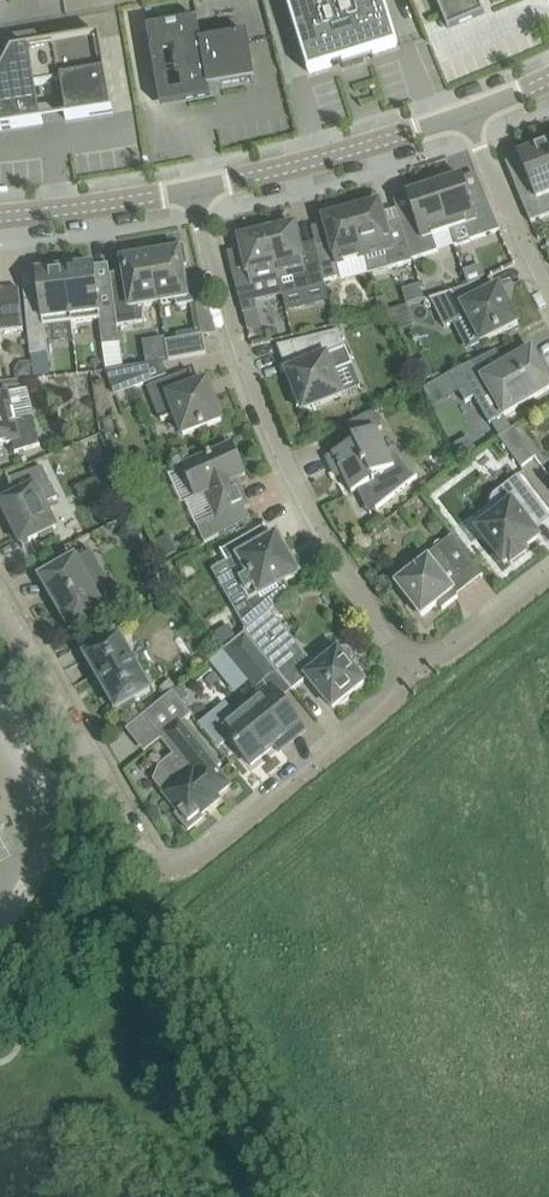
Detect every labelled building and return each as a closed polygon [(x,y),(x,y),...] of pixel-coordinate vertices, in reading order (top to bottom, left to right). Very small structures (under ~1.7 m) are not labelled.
[(353,64),(333,0),(287,0),(309,72),(341,63),(343,67),(353,64)] [(373,57),(372,53),(396,46),(382,0),(333,0),(353,64),(363,61),(362,56),(370,53),(372,58),(373,58),(373,57)] [(447,28),(484,13),(479,0),(435,0),(447,28)] [(198,20),(147,29),(160,107),(211,98),(210,89),(201,42),(198,20)] [(201,42),(210,89),(222,87),(222,84),(251,79),(251,82),(255,81),(247,35),(233,37),(234,40),(215,43),(214,40),(201,42)] [(65,119),(66,119),(112,112),(99,36),(55,44),(61,81),(60,81),(66,118),(65,118),(65,119)] [(60,81),(61,81),(55,44),(12,51),(0,73),(0,129),(43,123),(43,121),(41,122),(35,86),(60,81)] [(548,144),(539,147),(537,143),(518,151),(520,155),(519,156),(529,181),(515,187),(530,222),(548,215),(548,147),(548,144)] [(462,177),(450,181),(449,177),(452,176),(452,174),(432,181),(454,246),(460,246),(467,244),(470,241),(499,231),(485,196),(470,201),(462,177)] [(454,246),(432,181),(413,187),(414,189),(417,188),(418,191),(407,195),(415,219),(400,224),(411,260),(437,251),(432,237),(449,231),(454,246)] [(411,260),(400,224),(399,219),(385,223),(379,203),(351,211),(364,259),(368,275),(411,262),(411,260)] [(337,267),(364,259),(351,211),(323,219),(330,242),(316,246),(318,256),(324,283),(340,278),(337,267)] [(295,226),(290,227),(286,222),(273,225),(272,232),(267,233),(279,280),(283,296),(325,287),(324,283),(318,256),(303,260),(295,226)] [(267,233),(262,234),(259,229),(245,232),(244,238),(239,239),(247,273),(233,276),(247,328),(260,325),(255,302),(283,296),(279,280),(267,233)] [(207,301),(201,283),(185,285),(182,266),(186,265),(183,246),(163,249),(164,254),(150,256),(159,304),(175,301),(176,306),(207,301)] [(159,304),(150,256),(142,257),(141,253),(121,256),(125,279),(110,281),(112,291),(117,327),(143,322),(144,306),(159,304)] [(97,293),(93,265),(77,267),(77,263),(64,264),(71,323),(99,320),(102,346),(107,345),(108,352),(118,351),(117,344),(120,343),(117,327),(112,291),(97,293)] [(44,326),(71,323),(64,264),(52,266),(52,270),(36,272),(39,300),(25,302),(30,354),(47,352),(44,326)] [(513,308),(508,305),(499,287),(486,294),(480,281),(471,285),(429,299),(444,328),(467,316),(481,343),(518,324),(516,320),(516,315),(515,311),(513,308)] [(21,312),(18,288),(1,290),(1,292),(0,292),(0,332),(23,329),(21,312)] [(414,324),(409,306),(392,311),(397,329),(414,324)] [(303,411),(325,402),(342,395),(333,373),(352,366),(338,331),(291,343),(301,367),(287,372),(294,388),(289,389),(297,408),(301,407),(303,411)] [(168,361),(206,354),(203,335),(165,342),(168,361)] [(511,362),(486,376),(477,361),(449,374),(465,403),(476,397),(491,423),(503,416),(533,399),(548,389),(548,379),(532,349),(511,362)] [(31,379),(30,362),(15,362),(15,380),(31,379)] [(112,390),(144,385),(137,366),(105,371),(112,390)] [(221,420),(206,382),(196,386),(191,371),(148,388),(161,421),(175,416),(183,435),(221,420)] [(37,446),(40,445),(33,418),(14,423),(7,393),(0,395),(0,446),(12,443),(14,453),(37,446)] [(396,455),(389,458),(376,431),(382,428),(373,411),(345,425),(354,444),(325,458),(331,472),(335,474),(339,476),(343,475),(352,493),(368,485),(378,508),(416,479),(396,455)] [(514,428),(498,438),(521,468),(536,457),(514,428)] [(205,493),(217,519),(246,506),(235,480),(245,475),(233,449),(229,447),(182,468),(195,497),(205,493)] [(52,530),(55,528),(44,505),(57,498),(42,467),(9,479),(8,476),(6,477),(14,498),(1,504),(23,548),(24,548),(23,545),(40,536),(42,539),(53,533),(52,530)] [(546,513),(531,494),(518,475),(500,489),(501,490),(495,495),(492,501),(493,508),(497,514),(477,529),(504,564),(508,560),(511,564),(526,553),(523,549),(538,537),(529,526),(546,513)] [(197,527),(204,543),(221,535),(214,519),(197,527)] [(221,551),(220,552),(248,601),(234,609),(246,630),(292,594),(284,581),(285,580),(297,574),(276,537),(272,540),(264,526),(263,527),(264,528),(222,552),(221,551)] [(457,596),(483,575),(452,536),(424,558),(427,561),(397,584),(421,616),(437,604),(442,610),(458,597),(457,596)] [(71,632),(106,612),(92,589),(107,581),(90,552),(75,560),(75,559),(40,578),(71,632)] [(245,633),(222,652),(254,691),(277,673),(265,658),(245,633)] [(134,701),(150,691),(119,637),(85,656),(97,677),(93,680),(101,693),(105,690),(117,711),(120,709),(122,712),(125,713),(135,707),(136,704),(134,701)] [(339,650),(338,651),(324,663),(318,656),(311,662),(291,637),(265,658),(277,673),(291,691),(307,678),(332,708),(364,683),(351,667),(352,666),(353,664),(354,662),(354,661),(354,659),(354,657),(354,656),(353,654),(352,653),(351,651),(349,650),(348,650),(346,649),(344,649),(342,649),(341,650),(339,650)] [(225,705),(200,725),(220,749),(230,741),(251,766),(286,737),(291,742),(305,731),(280,701),(268,686),(267,687),(254,698),(258,703),(250,710),(248,707),(241,706),(236,711),(235,718),(225,705)] [(142,717),(160,740),(167,735),(184,756),(170,768),(180,781),(164,794),(179,812),(175,815),(188,831),(203,818),(200,815),(218,800),(215,796),(228,786),(215,770),(221,765),(185,720),(191,715),(172,692),(142,717)]
